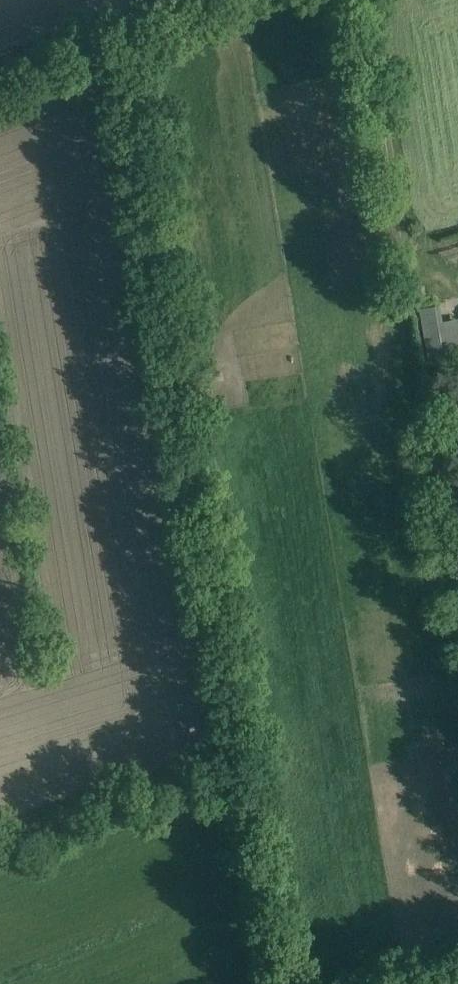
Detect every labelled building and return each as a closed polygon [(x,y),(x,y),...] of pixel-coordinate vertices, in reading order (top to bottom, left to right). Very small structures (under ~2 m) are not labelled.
[(441,306),(419,309),(427,359),(457,354),(457,332),(455,333),(454,325),(444,327),(441,306)]
